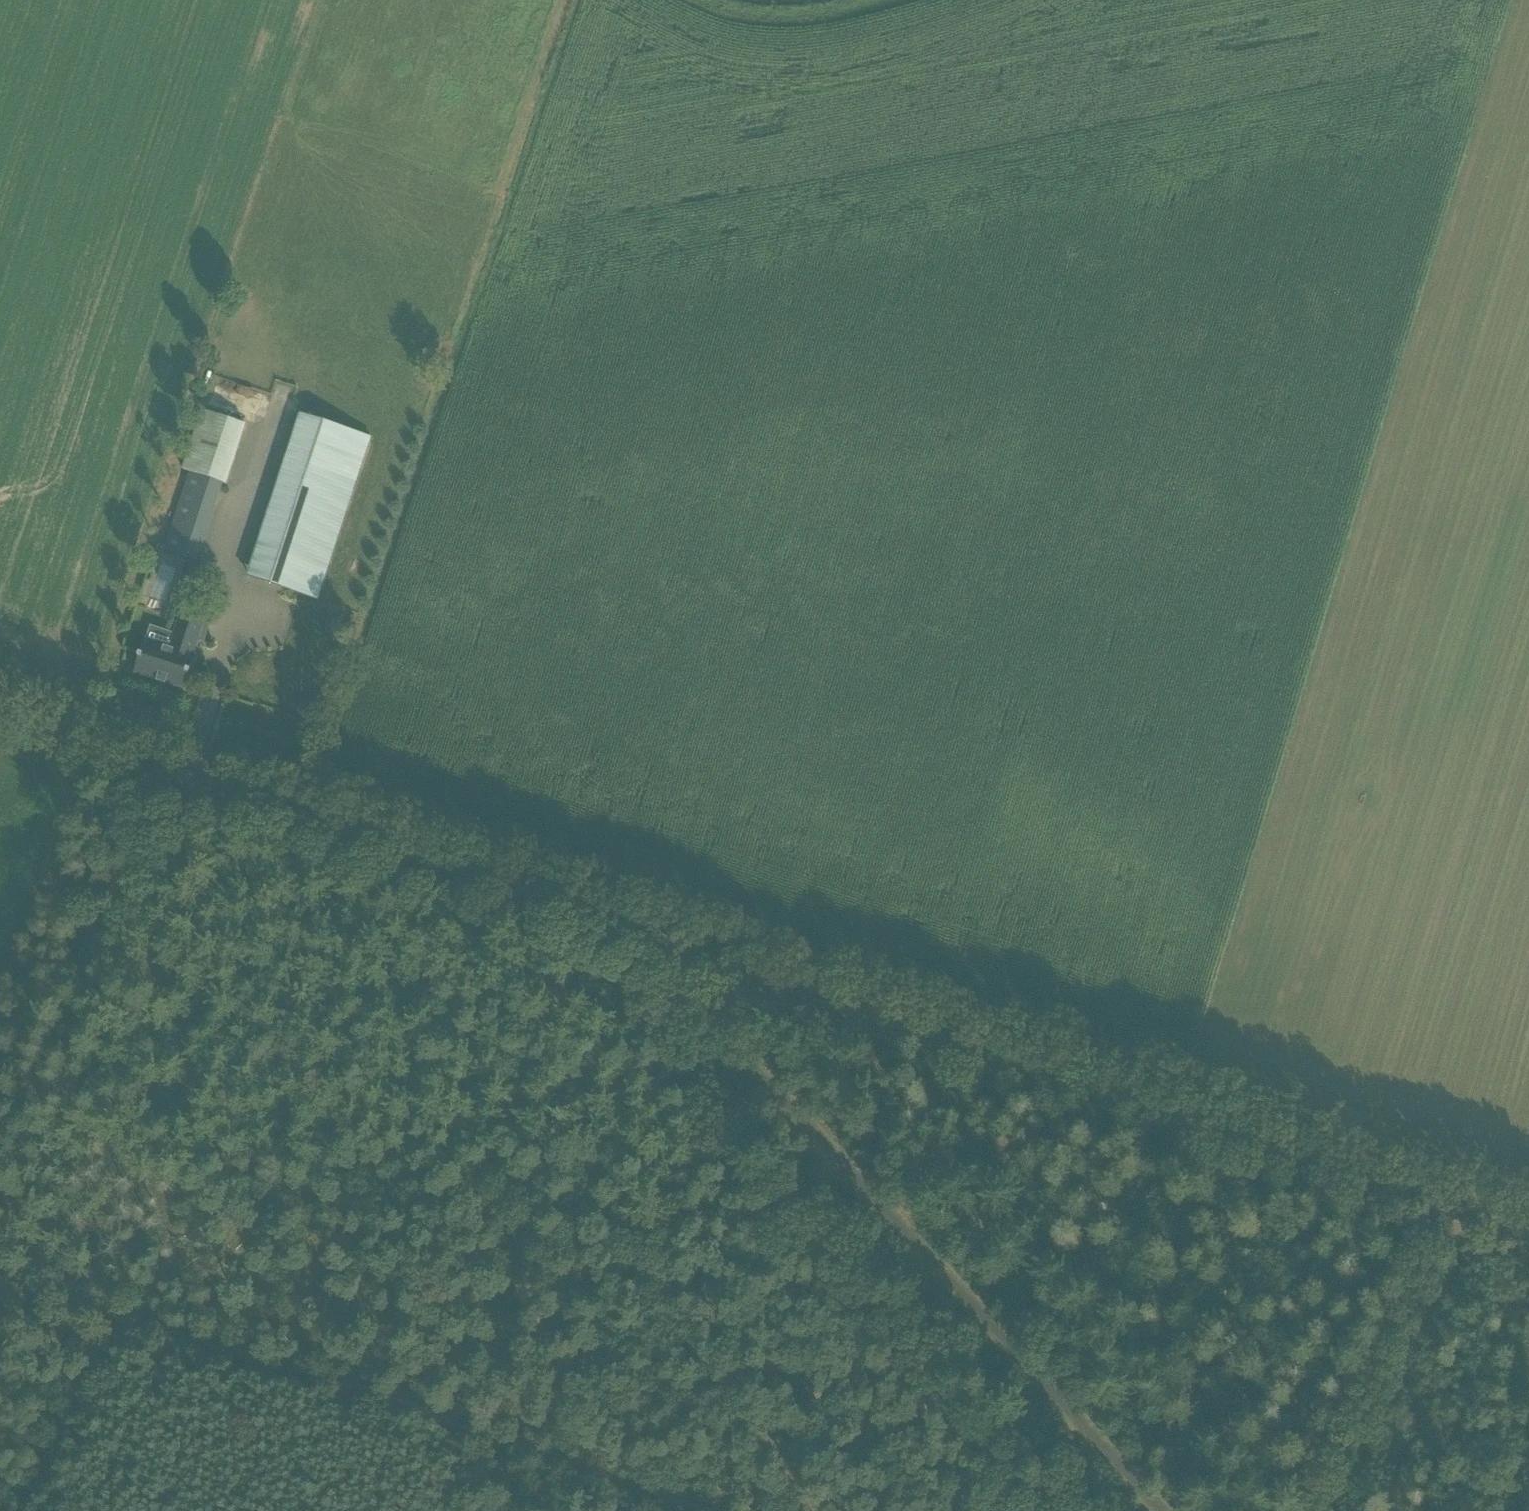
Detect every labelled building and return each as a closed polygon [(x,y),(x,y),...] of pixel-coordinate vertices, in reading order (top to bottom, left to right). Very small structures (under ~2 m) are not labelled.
[(189,470),(164,547),(194,557),(219,480),(227,483),(246,424),(203,410),(202,410),(182,468),(187,469),(189,470)] [(300,415),(248,577),(318,600),(371,438),(300,415)] [(185,573),(196,577),(201,561),(191,558),(185,573)] [(141,654),(135,673),(184,689),(191,670),(195,656),(193,655),(197,644),(202,645),(210,621),(203,619),(183,612),(176,634),(171,648),(146,640),(141,654)] [(327,620),(325,633),(339,635),(341,623),(327,620)] [(299,703),(297,709),(300,714),(306,716),(311,714),(313,708),(310,702),(305,700),(299,703)]
